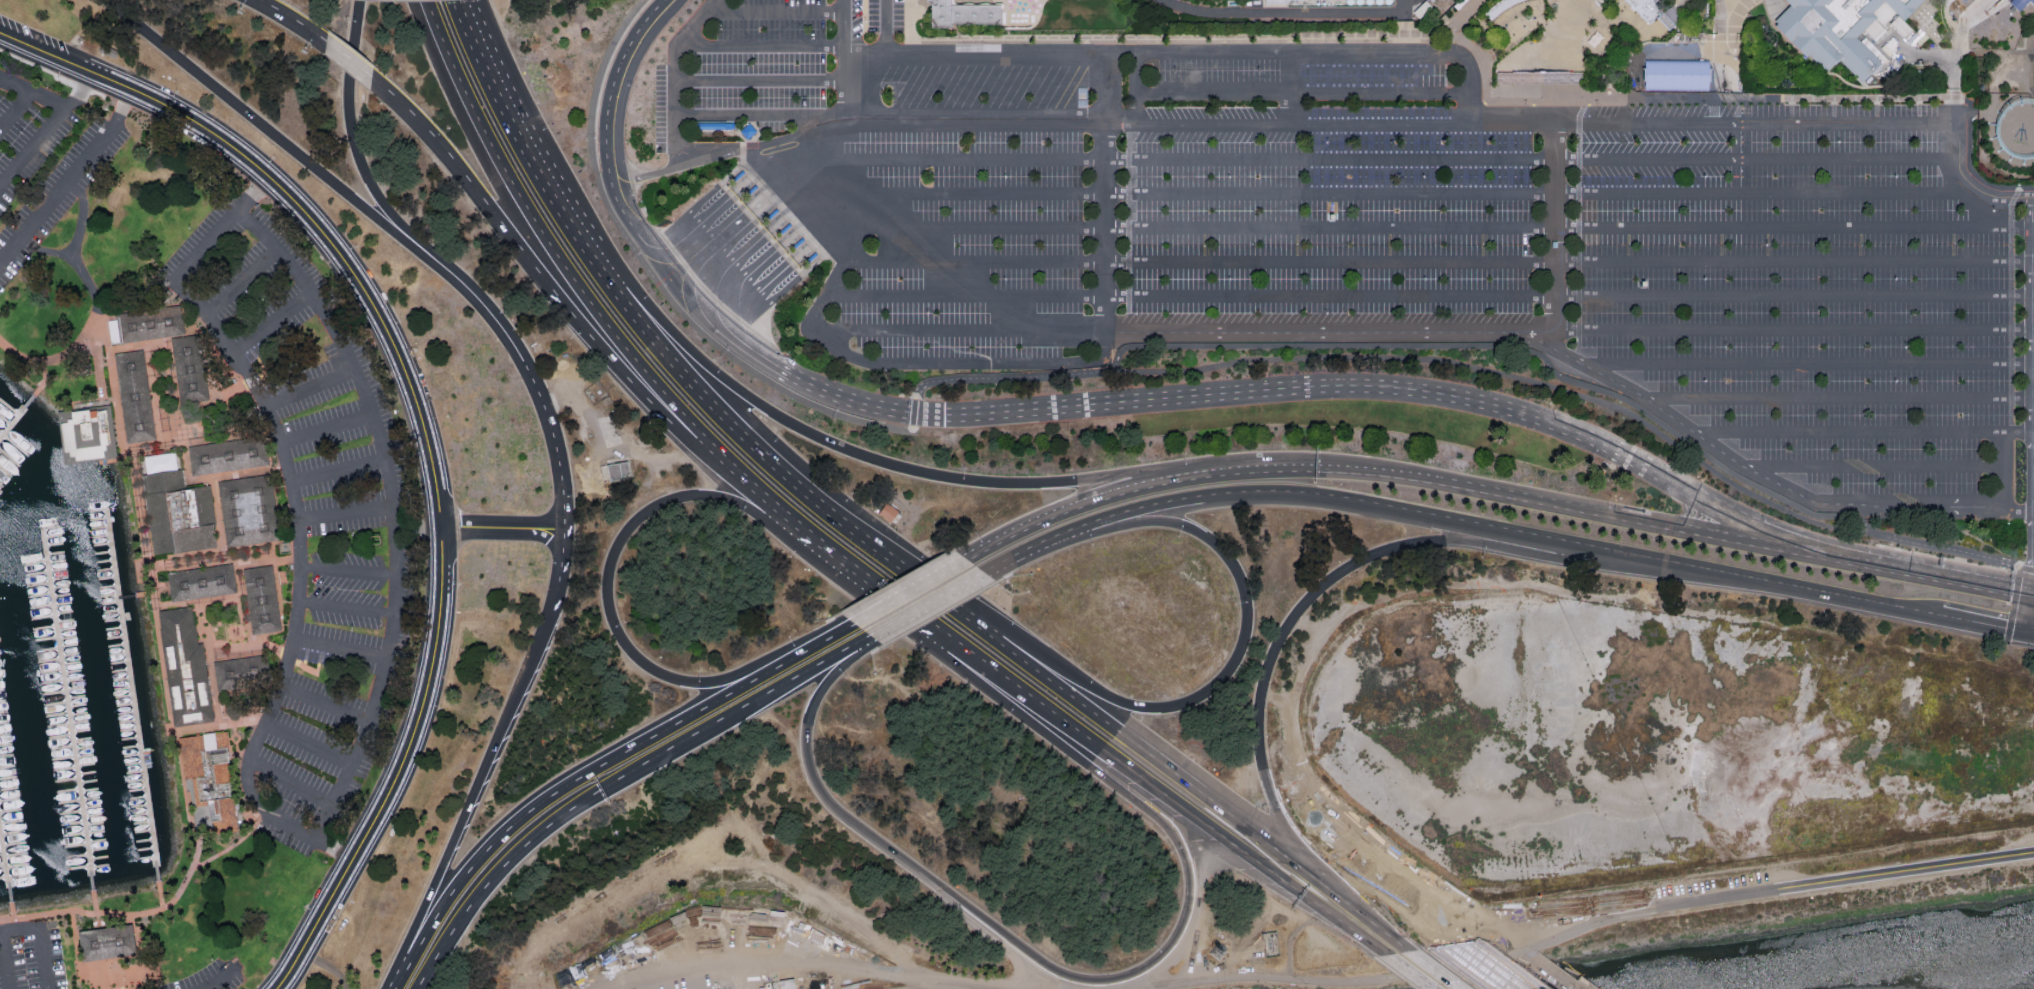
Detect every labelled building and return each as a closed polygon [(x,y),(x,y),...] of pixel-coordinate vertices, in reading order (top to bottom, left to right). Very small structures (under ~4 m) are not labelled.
[(927,3),(925,0),(953,0),(953,5),(999,6),(998,27),(952,26),(952,29),(950,31),(945,31),(927,32),(928,9),(928,5),(927,3)] [(1261,1),(1261,0),(1287,0),(1287,10),(1261,11),(1261,1)] [(1455,15),(1467,4),(1464,0),(1462,0),(1450,10),(1455,15)] [(1475,9),(1491,0),(1470,0),(1475,9)] [(1491,8),(1482,15),(1489,21),(1507,9),(1524,0),(1501,0),(1491,8)] [(1620,2),(1622,0),(1657,0),(1652,4),(1661,12),(1657,14),(1648,23),(1644,26),(1630,12),(1620,2)] [(1786,6),(1782,13),(1770,17),(1777,27),(1772,31),(1803,63),(1807,59),(1824,79),(1827,76),(1831,72),(1838,64),(1859,83),(1878,63),(1854,39),(1874,21),(1882,29),(1895,16),(1898,19),(1888,28),(1907,45),(1914,36),(1902,22),(1924,0),(1781,0),(1786,6)] [(1673,5),(1663,12),(1658,17),(1655,18),(1662,24),(1668,33),(1680,20),(1677,12),(1673,5)] [(1590,40),(1595,45),(1602,38),(1598,33),(1590,40)] [(1646,60),(1714,62),(1713,91),(1646,90),(1646,60)] [(1577,71),(1539,71),(1500,71),(1500,81),(1539,82),(1577,81),(1577,71)] [(746,123),(737,131),(745,139),(754,131),(746,123)] [(124,342),(184,334),(180,307),(120,314),(124,342)] [(108,319),(110,342),(120,341),(118,318),(108,319)] [(179,402),(209,398),(201,336),(171,340),(179,402)] [(127,444),(156,439),(143,350),(113,354),(127,444)] [(97,460),(104,460),(117,458),(109,404),(60,411),(61,421),(67,465),(97,460)] [(192,475),(269,464),(266,438),(189,448),(192,475)] [(606,463),(608,478),(629,476),(627,461),(606,463)] [(155,555),(217,546),(208,485),(186,489),(183,468),(143,474),(155,555)] [(227,545),(279,538),(271,476),(219,483),(227,545)] [(173,601),(236,592),(232,563),(169,572),(173,601)] [(252,634),(281,631),(273,567),(244,570),(252,634)] [(177,726),(215,720),(203,643),(198,644),(192,606),(159,611),(177,726)] [(219,691),(268,684),(263,653),(215,660),(219,691)] [(182,738),(196,830),(239,824),(226,731),(182,738)] [(84,963),(139,955),(134,925),(80,933),(84,963)] [(98,988),(153,981),(151,962),(119,966),(119,960),(95,963),(98,988)]
